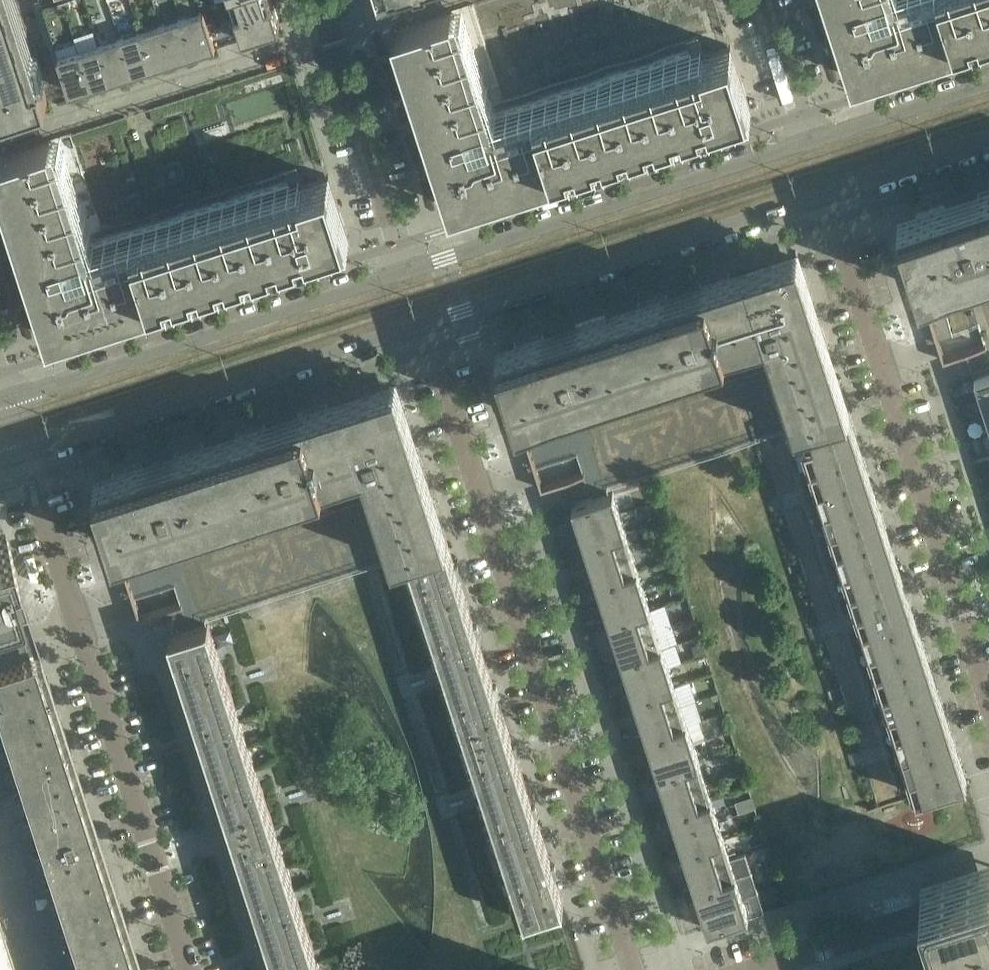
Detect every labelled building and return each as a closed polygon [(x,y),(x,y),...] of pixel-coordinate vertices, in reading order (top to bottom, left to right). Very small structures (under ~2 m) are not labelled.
[(16,0),(0,0),(0,113),(48,98),(41,76),(16,0)] [(62,65),(83,58),(104,51),(125,45),(145,38),(166,32),(186,25),(208,18),(216,43),(243,34),(236,13),(232,0),(41,0),(62,65)] [(273,0),(232,0),(236,13),(273,1),(273,0)] [(852,76),(852,77),(855,76),(879,68),(887,66),(930,52),(938,49),(988,32),(988,0),(828,0),(852,76)] [(280,23),(273,1),(236,13),(243,33),(243,35),(280,23)] [(204,7),(183,14),(194,51),(216,43),(211,28),(209,21),(208,18),(207,15),(204,7)] [(751,109),(742,81),(731,45),(695,56),(693,48),(496,112),(486,115),(452,9),(393,28),(450,202),(451,206),(486,195),(601,158),(751,109)] [(194,51),(183,14),(162,20),(174,57),(194,51)] [(174,57),(162,20),(141,27),(153,64),(174,57)] [(153,64),(141,27),(121,33),(133,70),(153,64)] [(133,70),(121,33),(100,40),(112,77),(133,70)] [(112,77),(100,40),(80,46),(92,84),(112,77)] [(92,84),(80,46),(58,54),(62,65),(70,91),(92,84)] [(64,133),(70,152),(79,149),(73,130),(64,133)] [(341,210),(329,174),(294,185),(291,178),(213,202),(84,244),(50,139),(0,155),(0,183),(49,336),(256,269),(350,239),(341,210)] [(185,173),(180,158),(161,163),(166,180),(185,173)] [(978,194),(979,199),(947,209),(945,204),(916,214),(918,219),(900,224),(906,243),(940,348),(944,360),(974,350),(979,367),(974,369),(974,371),(988,366),(988,190),(978,194)] [(849,410),(816,310),(798,252),(678,291),(667,294),(497,349),(504,370),(535,468),(540,482),(542,488),(565,481),(583,475),(590,498),(611,492),(609,487),(649,474),(795,427),(849,410)] [(988,392),(988,372),(974,377),(980,395),(988,392)] [(447,539),(415,439),(396,382),(274,421),(95,478),(102,499),(137,607),(140,618),(181,604),(188,627),(208,621),(207,617),(409,552),(447,539)] [(988,413),(988,392),(980,395),(986,414),(988,413)] [(907,594),(849,410),(800,426),(759,439),(754,441),(773,478),(878,806),(959,781),(966,778),(907,594)] [(612,498),(610,492),(590,498),(572,504),(578,524),(619,511),(614,497),(612,498)] [(625,530),(619,511),(578,524),(583,540),(572,544),(573,547),(625,530)] [(95,824),(15,575),(0,529),(0,921),(16,969),(142,969),(95,824)] [(591,562),(631,549),(625,530),(573,547),(575,553),(586,549),(591,562)] [(513,746),(505,721),(497,696),(500,695),(499,689),(497,684),(494,685),(478,636),(481,634),(478,624),(474,625),(458,575),(462,574),(458,564),(455,565),(447,539),(409,552),(526,915),(564,903),(555,876),(558,875),(555,865),(552,866),(536,816),(539,815),(537,810),(536,805),(532,806),(516,756),(520,755),(516,744),(513,746)] [(637,568),(631,549),(591,562),(596,578),(584,582),(585,585),(637,568)] [(643,588),(637,568),(585,585),(587,591),(599,587),(603,601),(643,588)] [(650,607),(643,588),(603,601),(608,617),(597,620),(598,624),(650,607)] [(615,639),(656,626),(650,607),(598,624),(600,629),(611,626),(615,639)] [(228,683),(217,649),(208,621),(188,627),(170,633),(190,695),(228,683)] [(662,646),(656,626),(615,639),(620,655),(609,659),(610,662),(662,646)] [(668,665),(662,646),(610,662),(612,668),(623,664),(628,678),(668,665)] [(674,684),(668,665),(628,678),(632,693),(621,697),(622,701),(674,684)] [(247,743),(239,717),(228,683),(190,695),(209,755),(247,743)] [(681,704),(674,684),(622,701),(624,706),(635,702),(640,717),(681,704)] [(687,723),(681,704),(640,717),(645,732),(633,736),(635,740),(687,723)] [(693,742),(687,723),(635,740),(636,745),(648,741),(652,755),(693,742)] [(699,761),(693,742),(652,755),(657,770),(646,774),(647,778),(699,761)] [(267,803),(256,769),(247,743),(209,755),(229,815),(267,803)] [(705,781),(699,761),(647,778),(649,783),(660,779),(665,794),(705,781)] [(711,800),(705,781),(665,794),(669,808),(658,812),(660,817),(711,800)] [(718,819),(711,800),(660,817),(661,821),(672,817),(677,832),(718,819)] [(286,863),(278,837),(267,803),(229,815),(248,876),(286,863)] [(724,839),(718,819),(677,832),(682,847),(670,850),(672,855),(724,839)] [(730,858),(724,839),(672,855),(673,859),(684,856),(689,871),(730,858)] [(736,877),(730,858),(689,871),(694,885),(683,889),(684,894),(736,877)] [(921,883),(931,916),(937,934),(938,937),(834,969),(988,969),(988,861),(921,883)] [(305,924),(295,890),(286,863),(248,876),(267,936),(305,924)] [(742,896),(736,877),(684,894),(685,898),(697,894),(702,909),(742,896)] [(749,916),(742,896),(702,909),(708,929),(749,916)] [(0,921),(0,969),(16,969),(0,921)] [(316,957),(305,924),(267,936),(278,969),(320,969),(316,957)]
